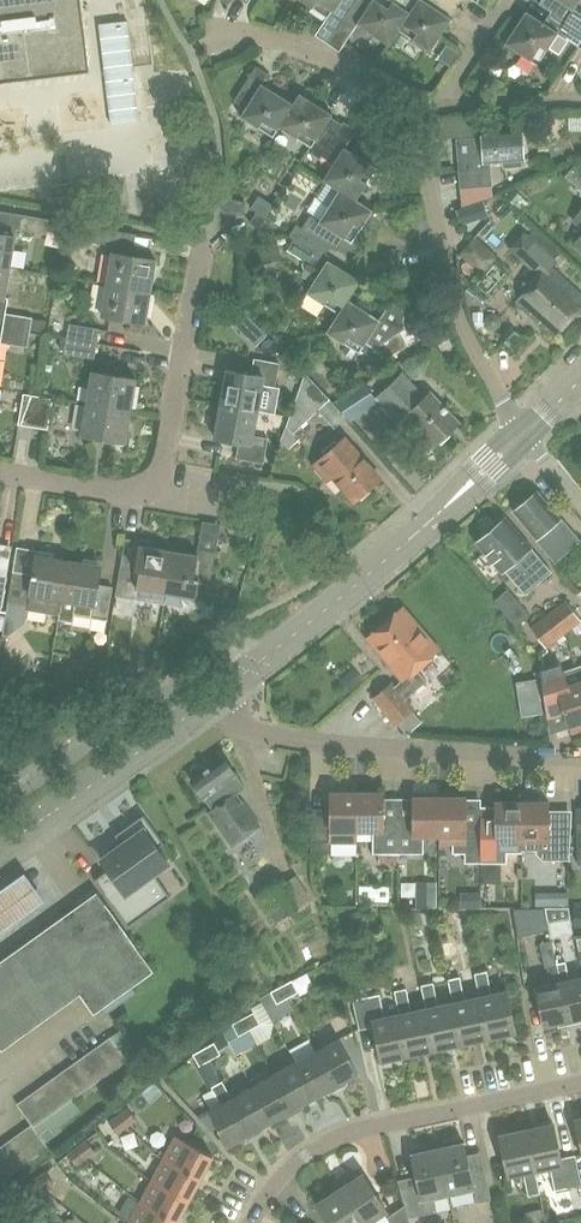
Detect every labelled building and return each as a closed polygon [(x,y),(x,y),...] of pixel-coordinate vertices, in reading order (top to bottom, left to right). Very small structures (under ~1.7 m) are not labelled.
[(90,71),(81,0),(0,0),(0,82),(90,71)] [(328,17),(331,12),(343,19),(356,0),(302,0),(328,17)] [(343,19),(355,27),(358,24),(389,46),(400,30),(399,30),(411,12),(410,12),(414,6),(406,0),(356,0),(343,19)] [(414,6),(410,12),(411,12),(399,30),(400,30),(431,51),(453,19),(451,17),(458,7),(448,0),(406,0),(414,6)] [(552,13),(580,32),(580,13),(575,9),(580,0),(543,0),(540,5),(552,13)] [(580,43),(580,32),(552,13),(545,23),(527,11),(505,44),(538,66),(550,48),(559,54),(568,40),(578,47),(580,43)] [(280,128),(294,104),(262,84),(241,117),(273,138),(280,128)] [(343,124),(332,117),(334,115),(301,94),(294,104),(280,128),(311,147),(308,152),(321,160),(323,157),(343,124)] [(358,130),(345,122),(343,124),(323,157),(334,164),(324,180),(340,191),(340,190),(357,201),(358,200),(378,168),(346,148),(358,130)] [(491,163),(504,162),(505,168),(523,167),(523,160),(525,160),(522,128),(483,132),(483,137),(468,138),(470,157),(459,158),(462,189),(493,186),(491,163)] [(580,161),(566,177),(580,190),(580,162),(580,161)] [(374,211),(358,200),(357,201),(340,190),(340,191),(321,221),(305,212),(297,224),(332,247),(338,251),(345,239),(353,244),(374,211)] [(246,203),(227,200),(224,212),(244,215),(246,203)] [(11,268),(16,236),(17,229),(47,234),(49,219),(0,211),(0,266),(11,268)] [(349,300),(350,300),(362,281),(325,258),(332,247),(297,224),(289,237),(294,240),(286,252),(304,264),(305,270),(317,278),(307,293),(339,314),(340,314),(349,300)] [(87,225),(84,241),(113,246),(112,253),(114,253),(108,284),(152,291),(157,260),(133,256),(126,255),(130,232),(87,225)] [(540,276),(516,303),(556,338),(580,310),(580,292),(557,271),(561,266),(524,233),(510,249),(540,276)] [(460,254),(481,272),(495,256),(475,238),(460,254)] [(31,332),(45,335),(48,320),(7,314),(10,298),(6,298),(11,268),(0,266),(0,327),(31,332)] [(108,284),(103,316),(147,323),(152,291),(108,284)] [(340,314),(339,314),(327,333),(361,354),(368,343),(376,349),(379,347),(386,360),(408,346),(400,333),(407,329),(405,310),(391,301),(380,319),(350,300),(349,300),(340,314)] [(67,338),(98,343),(100,328),(69,323),(67,338)] [(501,337),(510,345),(519,334),(511,326),(501,337)] [(29,348),(31,332),(0,327),(0,343),(29,348)] [(98,343),(67,338),(65,354),(95,359),(98,343)] [(229,370),(222,405),(260,412),(264,387),(277,389),(281,364),(256,360),(253,375),(229,370)] [(93,372),(88,404),(132,411),(137,380),(93,372)] [(294,433),(318,410),(331,399),(305,372),(287,425),(294,433)] [(424,400),(401,376),(377,398),(401,423),(408,416),(436,446),(459,423),(431,393),(424,400)] [(348,392),(338,399),(349,417),(360,410),(348,392)] [(19,424),(35,427),(40,396),(24,393),(19,424)] [(54,398),(40,396),(35,427),(49,430),(54,398)] [(127,442),(132,411),(88,404),(83,435),(127,442)] [(255,436),(260,412),(222,405),(216,439),(240,443),(237,459),(265,464),(270,438),(255,436)] [(346,439),(314,466),(327,481),(333,476),(356,502),(382,480),(346,439)] [(540,492),(516,512),(539,541),(554,559),(579,539),(563,520),(540,492)] [(492,524),(491,532),(478,544),(502,573),(505,570),(524,594),(551,572),(507,519),(500,518),(492,524)] [(139,589),(167,594),(171,574),(166,573),(170,550),(169,550),(149,547),(150,540),(141,539),(138,557),(124,555),(117,596),(137,600),(139,589)] [(170,544),(169,550),(170,550),(166,573),(171,574),(167,594),(168,594),(166,604),(185,607),(191,604),(192,598),(197,599),(200,579),(213,581),(218,552),(199,549),(198,555),(178,552),(179,545),(170,544)] [(9,603),(61,612),(69,561),(37,555),(34,574),(14,571),(9,603)] [(108,621),(109,620),(114,588),(99,585),(102,566),(69,561),(61,612),(59,620),(74,622),(75,615),(108,621)] [(3,611),(9,570),(0,569),(0,611),(3,611)] [(517,598),(503,610),(517,626),(531,614),(517,598)] [(580,623),(580,619),(568,602),(532,629),(547,649),(580,623)] [(402,607),(367,637),(403,679),(393,687),(390,684),(374,698),(396,724),(414,708),(406,699),(427,681),(417,669),(439,650),(402,607)] [(578,666),(564,670),(563,666),(542,673),(549,716),(550,716),(565,711),(573,734),(580,732),(580,675),(578,666)] [(87,668),(85,683),(100,685),(102,671),(87,668)] [(351,671),(341,679),(350,690),(360,681),(351,671)] [(541,698),(522,701),(524,716),(543,713),(541,698)] [(262,828),(238,794),(246,789),(225,759),(193,781),(214,811),(209,814),(233,848),(262,828)] [(312,832),(313,842),(332,842),(332,844),(358,844),(358,832),(358,793),(332,793),(332,809),(332,832),(312,832)] [(358,793),(358,832),(374,832),(374,855),(400,855),(400,825),(400,821),(385,821),(385,793),(358,793)] [(400,825),(400,855),(425,854),(425,837),(441,837),(441,798),(414,798),(414,825),(400,825)] [(441,837),(441,844),(454,844),(454,854),(466,854),(466,864),(482,864),(482,830),(482,825),(468,825),(467,798),(441,798),(441,837)] [(482,830),(482,864),(502,864),(508,864),(508,854),(523,854),(523,851),(523,842),(523,802),(497,802),(497,807),(497,830),(482,830)] [(523,842),(523,851),(538,851),(538,854),(544,861),(570,861),(573,818),(550,818),(550,802),(523,802),(523,842)] [(175,857),(165,843),(144,814),(123,828),(130,838),(101,859),(125,892),(111,901),(128,926),(156,906),(142,887),(157,876),(154,872),(175,857)] [(313,842),(313,854),(332,854),(332,844),(332,842),(313,842)] [(6,928),(45,902),(24,874),(0,891),(0,919),(6,928)] [(278,922),(298,908),(282,884),(261,897),(278,922)] [(0,963),(0,1046),(3,1050),(82,994),(95,1012),(154,971),(98,892),(0,963)] [(568,894),(552,894),(552,907),(568,907),(568,894)] [(545,906),(531,906),(536,930),(550,927),(545,906)] [(571,908),(548,908),(550,923),(572,920),(571,908)] [(557,963),(555,953),(552,941),(540,943),(546,967),(548,967),(552,984),(537,988),(545,1027),(570,1021),(557,963)] [(580,1019),(580,978),(571,980),(567,961),(557,963),(570,1021),(580,1019)] [(481,998),(490,1039),(517,1033),(509,992),(493,995),(488,972),(476,975),(481,998)] [(454,1003),(463,1045),(490,1039),(481,998),(466,1001),(461,978),(449,980),(454,1003)] [(293,979),(282,985),(289,997),(299,992),(293,979)] [(427,1009),(436,1050),(463,1045),(454,1003),(440,1007),(435,984),(422,986),(427,1009)] [(278,1003),(289,997),(282,985),(271,991),(278,1003)] [(401,1015),(409,1056),(436,1050),(427,1009),(413,1012),(408,989),(396,992),(401,1015)] [(409,1056),(401,1015),(386,1018),(381,995),(354,1001),(361,1030),(375,1027),(382,1062),(409,1056)] [(254,1011),(243,1017),(250,1029),(261,1023),(254,1011)] [(250,1029),(243,1017),(233,1023),(240,1035),(250,1029)] [(129,1061),(113,1039),(18,1104),(32,1123),(0,1146),(0,1184),(50,1148),(35,1127),(129,1061)] [(318,1052),(338,1087),(359,1075),(340,1039),(318,1052)] [(215,1041),(204,1047),(211,1060),(222,1054),(215,1041)] [(211,1060),(204,1047),(203,1048),(193,1053),(200,1066),(211,1060)] [(297,1063),(316,1099),(338,1087),(318,1052),(297,1063)] [(275,1075),(295,1111),(316,1099),(297,1063),(275,1075)] [(254,1087),(273,1122),(295,1111),(275,1075),(254,1087)] [(230,1146),(252,1134),(232,1099),(222,1081),(211,1087),(221,1105),(210,1111),(212,1113),(219,1127),(230,1146)] [(232,1099),(252,1134),(273,1122),(254,1087),(232,1099)] [(118,1115),(128,1127),(137,1120),(128,1107),(118,1115)] [(219,1127),(212,1113),(201,1119),(212,1131),(219,1127)] [(128,1127),(118,1115),(109,1122),(119,1134),(128,1127)] [(528,1130),(537,1171),(551,1168),(556,1191),(580,1186),(580,1178),(576,1156),(562,1159),(555,1124),(528,1130)] [(542,1194),(537,1171),(528,1130),(500,1136),(509,1177),(525,1174),(529,1197),(542,1194)] [(165,1159),(203,1179),(214,1157),(177,1137),(165,1159)] [(77,1147),(87,1159),(96,1152),(86,1140),(77,1147)] [(478,1204),(493,1201),(487,1173),(472,1176),(465,1144),(439,1149),(450,1194),(475,1189),(478,1204)] [(87,1159),(77,1147),(68,1154),(78,1166),(87,1159)] [(406,1206),(410,1219),(438,1213),(435,1198),(450,1194),(439,1149),(412,1155),(420,1187),(402,1191),(406,1206)] [(154,1181),(191,1201),(203,1179),(165,1159),(154,1181)] [(45,1172),(37,1178),(46,1191),(54,1184),(45,1172)] [(341,1189),(363,1222),(372,1222),(388,1212),(364,1174),(341,1189)] [(46,1191),(37,1178),(29,1185),(38,1197),(46,1191)] [(142,1202),(179,1222),(191,1201),(154,1181),(142,1202)] [(341,1189),(317,1205),(329,1222),(363,1222),(341,1189)] [(179,1222),(142,1202),(131,1222),(179,1222)] [(410,1219),(406,1206),(389,1217),(393,1222),(411,1222),(410,1219)]
